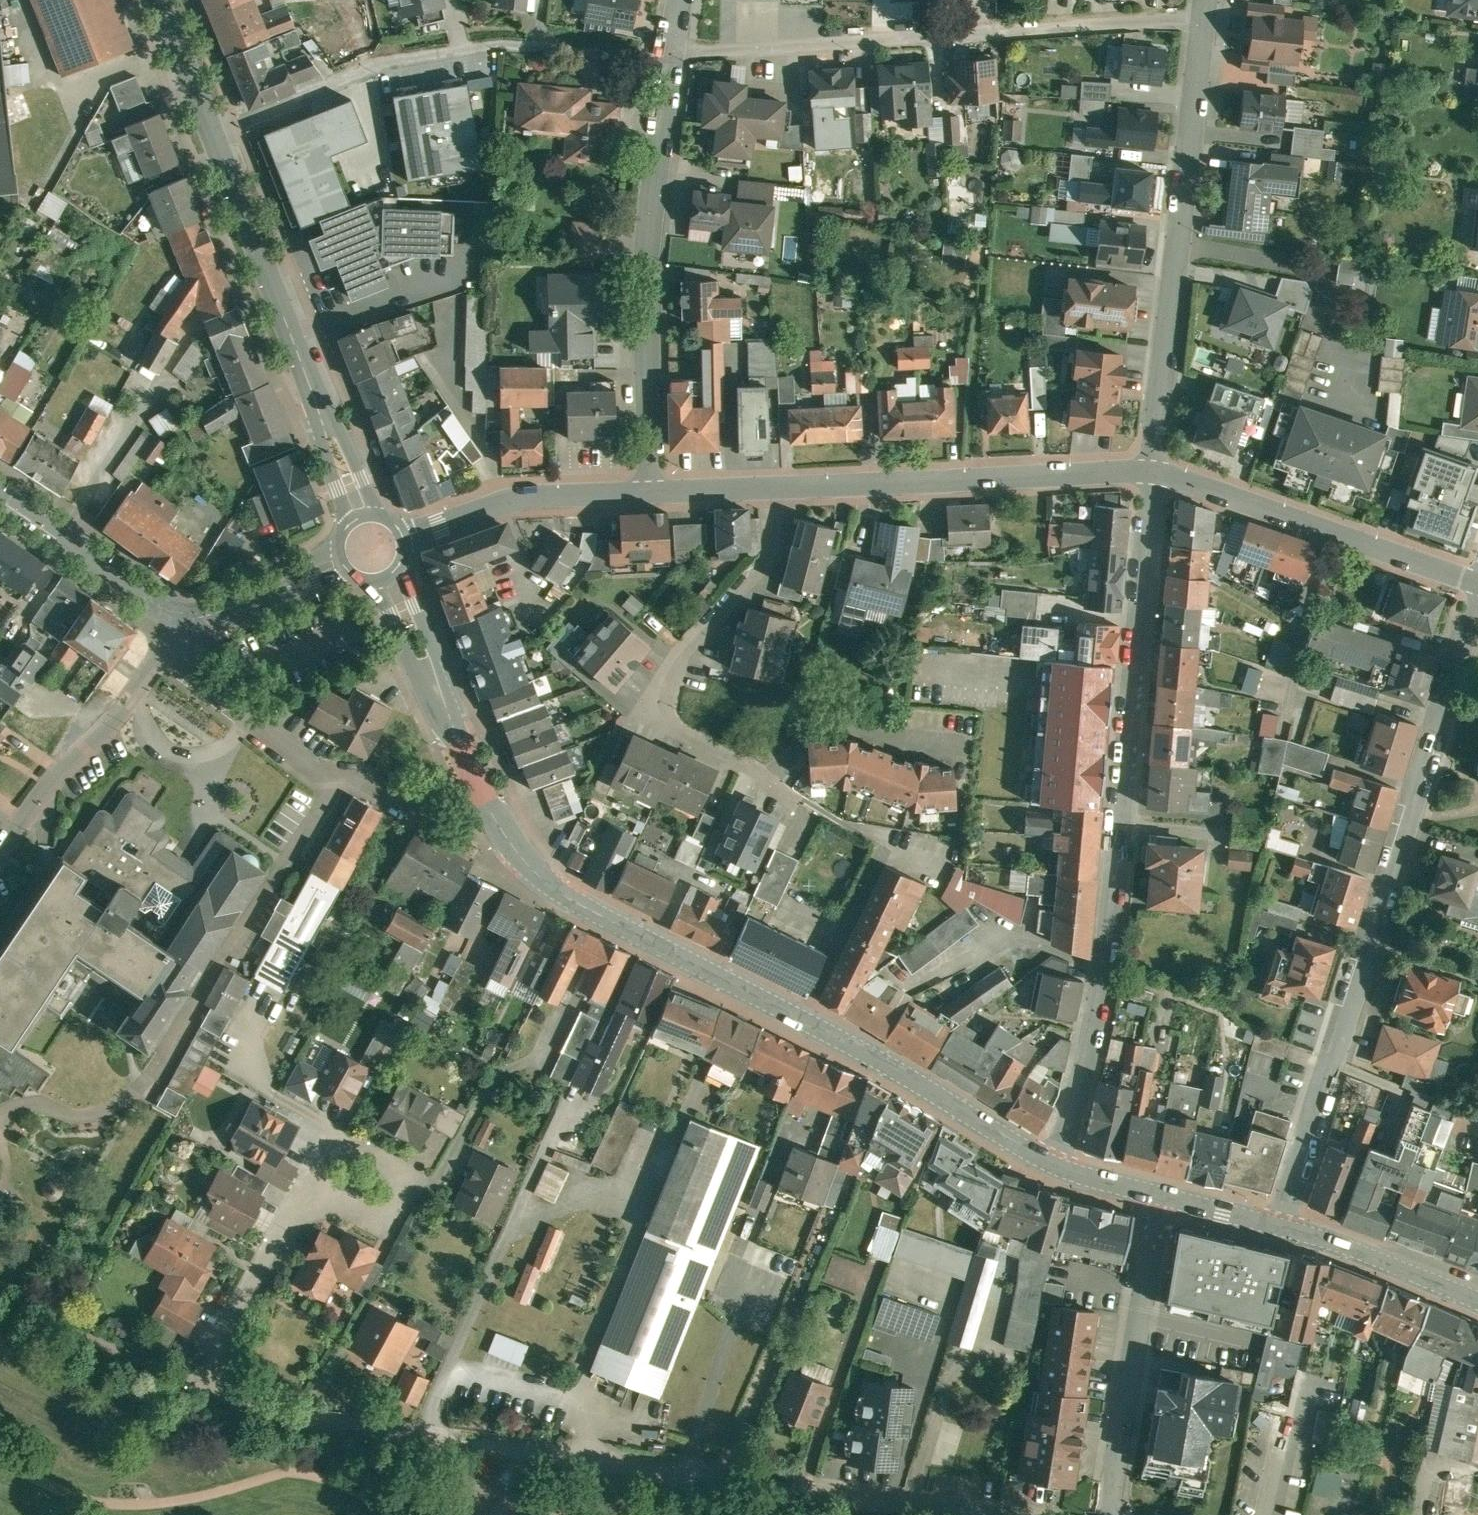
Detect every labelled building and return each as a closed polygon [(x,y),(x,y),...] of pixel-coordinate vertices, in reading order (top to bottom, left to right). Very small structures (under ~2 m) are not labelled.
[(116,0),(34,0),(64,74),(135,47),(116,0)] [(209,12),(241,0),(205,0),(209,12)] [(209,12),(224,52),(265,36),(258,16),(252,0),(241,0),(209,12)] [(404,14),(417,11),(443,5),(444,5),(443,0),(401,0),(404,14)] [(494,4),(517,6),(517,8),(534,10),(535,0),(495,0),(494,4)] [(587,17),(632,25),(636,0),(590,0),(587,17)] [(1449,12),(1477,15),(1477,0),(1451,0),(1449,12)] [(1285,6),(1249,1),(1248,16),(1254,16),(1254,15),(1284,18),(1285,6)] [(443,5),(417,11),(420,25),(446,18),(443,5)] [(258,16),(265,36),(292,26),(285,6),(258,16)] [(1284,18),(1254,15),(1254,16),(1249,54),(1249,56),(1270,59),(1300,63),(1301,50),(1303,50),(1304,46),(1302,46),(1305,21),(1284,18)] [(14,191),(18,186),(17,171),(16,172),(6,84),(7,84),(4,58),(3,58),(0,30),(0,193),(14,191)] [(285,33),(261,42),(266,54),(290,45),(285,33)] [(257,42),(228,54),(239,80),(268,68),(257,42)] [(1165,51),(1124,46),(1120,78),(1161,83),(1165,51)] [(268,68),(239,80),(248,103),(253,104),(295,87),(293,80),(319,69),(306,52),(268,68)] [(1270,59),(1249,56),(1249,54),(1243,53),(1241,68),(1268,71),(1268,70),(1270,59)] [(978,60),(957,61),(958,76),(951,76),(952,102),(959,102),(960,103),(999,100),(996,58),(994,58),(990,54),(982,55),(978,60)] [(927,63),(880,66),(882,86),(884,111),(903,110),(904,125),(932,123),(930,96),(927,63)] [(824,70),(809,71),(812,106),(816,106),(816,112),(814,112),(816,148),(837,146),(834,103),(856,102),(854,67),(840,69),(838,67),(825,68),(824,70)] [(1296,74),(1269,70),(1268,70),(1268,71),(1267,82),(1295,85),(1296,74)] [(137,75),(113,84),(112,86),(121,110),(147,100),(137,75)] [(753,101),(752,102),(752,104),(744,103),(746,86),(746,84),(745,84),(744,85),(718,82),(718,81),(717,81),(716,83),(717,83),(715,95),(709,94),(709,93),(707,93),(707,95),(705,122),(704,122),(704,123),(706,123),(719,124),(719,133),(716,133),(711,137),(710,145),(714,150),(717,150),(716,151),(717,152),(716,160),(715,162),(717,162),(748,165),(748,166),(749,166),(750,165),(749,164),(750,155),(751,155),(751,154),(753,133),(780,136),(781,136),(781,135),(782,124),(785,103),(785,102),(784,102),(783,102),(755,99),(754,99),(754,100),(754,101),(753,100),(753,101)] [(1112,83),(1083,81),(1081,98),(1105,100),(1111,100),(1112,83)] [(1065,96),(1078,95),(1078,82),(1064,83),(1065,96)] [(1466,84),(1464,96),(1477,98),(1477,85),(1466,84)] [(393,99),(408,182),(482,169),(467,86),(393,99)] [(882,86),(871,86),(872,112),(884,111),(882,86)] [(620,105),(580,101),(581,94),(581,93),(580,92),(579,91),(578,90),(550,87),(548,87),(548,88),(547,89),(547,92),(527,90),(525,109),(522,109),(520,109),(519,111),(518,125),(518,126),(519,126),(520,127),(525,128),(524,132),(532,133),(532,127),(570,131),(567,156),(604,160),(607,136),(617,137),(620,105)] [(1286,96),(1244,91),(1240,126),(1282,131),(1286,96)] [(1105,100),(1081,98),(1080,112),(1104,114),(1105,100)] [(323,220),(351,209),(330,157),(367,142),(351,102),(265,135),(301,228),(323,220)] [(99,107),(87,129),(100,138),(115,118),(99,107)] [(1157,112),(1119,108),(1116,131),(1115,143),(1152,147),(1154,130),(1160,131),(1162,115),(1157,114),(1157,112)] [(160,112),(127,125),(148,176),(181,163),(160,112)] [(870,112),(856,112),(858,140),(872,140),(870,112)] [(959,115),(944,116),(946,143),(960,142),(959,115)] [(803,123),(791,124),(792,148),(804,149),(803,123)] [(791,124),(782,124),(781,135),(781,136),(780,136),(779,147),(792,148),(791,124)] [(1324,130),(1295,126),(1293,143),(1322,147),(1324,130)] [(1116,131),(1088,128),(1086,144),(1108,146),(1109,143),(1115,143),(1116,131)] [(943,141),(929,142),(931,175),(945,174),(943,141)] [(1304,156),(1273,152),(1272,164),(1296,167),(1296,169),(1302,169),(1304,156)] [(1272,164),(1236,160),(1228,226),(1234,226),(1264,230),(1269,188),(1293,191),(1296,169),(1296,167),(1272,164)] [(1150,172),(1117,168),(1115,185),(1113,204),(1136,206),(1146,207),(1150,172)] [(855,200),(872,200),(872,170),(855,170),(855,200)] [(186,177),(153,191),(170,232),(203,218),(186,177)] [(776,183),(740,179),(737,203),(773,207),(776,183)] [(1115,185),(1070,179),(1067,198),(1113,204),(1115,185)] [(737,203),(730,202),(731,194),(720,193),(721,186),(703,184),(702,190),(694,189),(692,209),(688,211),(687,219),(690,222),(690,225),(726,229),(724,245),(769,250),(773,207),(737,203)] [(1468,187),(1466,205),(1477,207),(1477,188),(1468,187)] [(68,201),(50,190),(39,209),(57,219),(68,201)] [(351,209),(323,220),(328,232),(312,238),(320,257),(323,256),(330,260),(331,262),(339,259),(354,298),(386,285),(380,269),(423,253),(454,254),(455,211),(396,209),(397,196),(378,196),(351,209)] [(1136,206),(1113,204),(1112,212),(1136,214),(1136,206)] [(1086,211),(1041,207),(1040,223),(1085,226),(1086,211)] [(203,218),(170,232),(172,238),(187,274),(221,260),(203,218)] [(157,221),(134,231),(129,236),(139,243),(149,239),(158,236),(162,235),(157,221)] [(1145,227),(1102,221),(1101,227),(1088,225),(1086,244),(1099,245),(1098,259),(1141,264),(1145,227)] [(599,225),(575,223),(573,241),(577,242),(576,254),(604,257),(607,231),(599,229),(599,225)] [(1264,230),(1234,226),(1232,239),(1263,243),(1264,230)] [(162,235),(158,236),(160,242),(172,238),(170,232),(162,235)] [(794,263),(797,236),(782,234),(779,262),(794,263)] [(158,236),(149,239),(151,246),(160,242),(158,236)] [(671,236),(669,254),(685,255),(686,237),(671,236)] [(946,240),(946,265),(968,265),(968,240),(946,240)] [(1341,282),(1359,283),(1359,259),(1342,259),(1341,282)] [(239,305),(221,260),(187,274),(197,299),(205,319),(239,305)] [(171,267),(153,295),(167,305),(174,295),(171,293),(182,276),(171,267)] [(167,305),(162,313),(166,315),(158,329),(171,337),(197,299),(187,274),(174,295),(167,305)] [(603,314),(602,275),(565,276),(566,289),(555,289),(556,307),(554,308),(554,312),(556,312),(556,322),(559,322),(560,329),(530,330),(530,350),(562,350),(562,341),(593,341),(593,325),(593,324),(588,324),(588,314),(603,314)] [(1306,281),(1280,277),(1274,294),(1292,300),(1290,305),(1305,311),(1312,293),(1306,281)] [(719,278),(684,279),(684,292),(683,292),(680,298),(683,304),(684,305),(684,317),(699,317),(699,341),(702,341),(725,341),(728,341),(728,328),(730,325),(730,317),(728,316),(729,313),(720,313),(719,296),(719,278)] [(1100,281),(1083,279),(1083,281),(1071,279),(1069,299),(1066,318),(1068,318),(1079,320),(1079,325),(1092,326),(1092,321),(1102,322),(1105,326),(1117,327),(1120,324),(1129,325),(1127,342),(1128,342),(1134,287),(1100,283),(1100,281)] [(1284,301),(1235,283),(1221,324),(1269,342),(1284,301)] [(1477,295),(1451,290),(1448,309),(1452,310),(1447,342),(1474,347),(1473,354),(1477,355),(1477,295)] [(490,295),(467,294),(465,365),(466,366),(465,389),(472,389),(471,413),(486,413),(486,406),(488,365),(490,295)] [(743,313),(742,295),(719,296),(720,313),(729,313),(743,313)] [(1069,299),(1045,296),(1043,313),(1044,333),(1066,335),(1068,318),(1066,318),(1069,299)] [(239,305),(205,319),(216,346),(250,332),(239,305)] [(373,323),(341,336),(358,379),(391,361),(392,364),(397,362),(388,338),(420,328),(415,311),(373,323)] [(171,337),(158,329),(139,361),(158,373),(178,341),(171,337)] [(1324,337),(1301,329),(1282,386),(1303,393),(1304,394),(1324,337)] [(250,332),(216,346),(219,353),(211,357),(218,376),(227,373),(235,392),(269,378),(250,332)] [(1066,335),(1044,333),(1045,347),(1078,351),(1079,349),(1078,349),(1079,337),(1066,335)] [(748,341),(749,377),(766,376),(776,376),(775,340),(748,341)] [(195,341),(177,366),(194,378),(211,353),(195,341)] [(595,367),(594,341),(593,341),(562,341),(562,350),(562,367),(579,367),(595,367)] [(725,341),(702,341),(703,379),(703,393),(703,409),(717,409),(726,408),(725,341)] [(1198,345),(1193,359),(1214,367),(1219,353),(1198,345)] [(930,346),(915,347),(916,366),(930,366),(930,346)] [(915,347),(898,348),(899,367),(916,366),(915,347)] [(1121,354),(1079,349),(1078,351),(1076,376),(1081,376),(1078,400),(1073,399),(1071,413),(1076,414),(1075,427),(1112,431),(1114,419),(1119,420),(1120,406),(1115,406),(1116,398),(1118,398),(1120,387),(1118,387),(1118,379),(1123,380),(1125,366),(1120,366),(1121,354)] [(397,362),(392,364),(398,377),(423,366),(414,354),(397,362)] [(1407,358),(1383,355),(1378,391),(1390,392),(1402,394),(1402,393),(1407,358)] [(971,381),(971,356),(952,357),(953,382),(971,381)] [(9,370),(2,366),(4,362),(0,360),(0,385),(9,370)] [(14,361),(9,370),(0,385),(0,391),(15,400),(32,371),(14,361)] [(391,361),(358,379),(359,382),(363,393),(366,403),(367,403),(371,413),(370,413),(372,417),(373,416),(407,400),(398,377),(392,364),(391,361)] [(501,365),(488,365),(486,406),(502,406),(502,403),(501,365)] [(546,367),(501,365),(502,403),(520,402),(520,404),(547,403),(546,367)] [(134,370),(127,366),(122,374),(129,379),(134,370)] [(1045,366),(1030,367),(1032,409),(1047,408),(1045,366)] [(555,367),(546,367),(547,403),(556,403),(556,402),(555,380),(555,367)] [(562,367),(555,367),(555,380),(579,380),(579,367),(562,367)] [(50,369),(35,397),(46,403),(62,376),(50,369)] [(866,369),(847,371),(849,393),(868,391),(866,369)] [(835,371),(824,372),(825,390),(836,390),(835,371)] [(824,372),(813,372),(814,391),(825,390),(824,372)] [(749,377),(749,385),(766,385),(766,376),(749,377)] [(1469,378),(1462,424),(1462,426),(1477,428),(1477,379),(1469,378)] [(703,393),(703,379),(670,380),(671,394),(703,393)] [(591,381),(591,389),(567,390),(568,431),(569,437),(597,436),(597,431),(614,431),(615,432),(616,432),(615,380),(591,381)] [(296,446),(270,382),(241,394),(240,394),(246,410),(257,440),(243,445),(251,464),(296,446)] [(1265,399),(1219,383),(1213,401),(1247,412),(1238,438),(1246,440),(1248,433),(1253,435),(1265,399)] [(1014,392),(1006,393),(1006,387),(1001,387),(1001,393),(986,394),(987,400),(980,401),(981,421),(988,421),(989,431),(1028,429),(1026,392),(1020,392),(1019,384),(1014,385),(1014,392)] [(220,385),(204,396),(211,406),(226,394),(220,385)] [(749,385),(736,386),(739,450),(769,449),(766,385),(749,385)] [(952,385),(936,386),(937,398),(917,399),(919,435),(929,435),(930,438),(942,437),(942,434),(954,433),(952,385)] [(1303,393),(1282,386),(1274,408),(1290,414),(1293,405),(1299,406),(1303,393)] [(917,399),(896,400),(895,388),(879,389),(881,437),(893,437),(894,440),(906,439),(906,436),(919,435),(917,399)] [(240,392),(226,398),(202,415),(210,432),(243,412),(242,411),(246,410),(240,394),(241,394),(240,392)] [(1402,394),(1390,392),(1387,424),(1389,425),(1399,428),(1402,394)] [(703,393),(671,394),(672,443),(674,443),(677,446),(677,448),(698,447),(701,450),(708,450),(711,446),(717,446),(717,409),(703,409),(703,393)] [(1213,401),(1208,399),(1194,440),(1197,441),(1198,445),(1207,448),(1211,446),(1233,453),(1238,438),(1247,412),(1213,401)] [(407,400),(373,416),(380,433),(378,434),(380,437),(381,436),(384,444),(383,444),(384,447),(385,446),(388,455),(387,455),(388,458),(389,457),(393,468),(392,469),(393,472),(423,441),(419,431),(407,400)] [(520,402),(502,403),(502,406),(503,429),(520,429),(520,404),(520,402)] [(568,431),(568,402),(556,402),(556,403),(557,431),(568,431)] [(860,405),(826,407),(828,440),(862,438),(860,405)] [(1299,406),(1293,405),(1290,414),(1273,465),(1370,498),(1388,447),(1391,438),(1386,436),(1299,406)] [(108,416),(92,407),(76,434),(92,443),(108,416)] [(826,407),(790,409),(792,441),(828,440),(826,407)] [(0,409),(0,455),(12,463),(31,430),(0,409)] [(170,410),(152,417),(160,437),(178,430),(170,410)] [(423,441),(393,472),(406,503),(416,506),(456,491),(445,460),(440,456),(448,447),(454,453),(461,445),(470,435),(453,410),(445,418),(423,441)] [(437,411),(419,431),(423,441),(445,418),(437,411)] [(1442,421),(1441,434),(1477,439),(1477,428),(1462,426),(1462,424),(1442,421)] [(1412,430),(1399,428),(1389,425),(1386,436),(1391,438),(1388,447),(1404,453),(1408,441),(1412,430)] [(503,429),(502,429),(503,462),(518,462),(518,464),(528,463),(528,461),(543,461),(542,428),(520,429),(503,429)] [(80,459),(35,431),(15,465),(61,493),(80,459)] [(1471,439),(1438,434),(1434,446),(1465,457),(1471,439)] [(156,435),(142,455),(153,463),(168,443),(156,435)] [(483,454),(470,435),(461,445),(469,453),(468,454),(474,461),(483,454)] [(175,437),(168,442),(172,448),(179,443),(175,437)] [(1401,502),(1412,506),(1404,528),(1450,543),(1451,538),(1463,542),(1477,502),(1466,498),(1477,465),(1421,445),(1405,491),(1401,502)] [(298,450),(259,466),(282,526),(322,510),(298,450)] [(1401,502),(1405,491),(1392,487),(1385,505),(1397,510),(1401,502)] [(181,507),(154,489),(143,504),(170,523),(181,507)] [(261,493),(247,499),(259,529),(265,527),(264,523),(271,520),(261,493)] [(143,504),(129,495),(105,528),(149,560),(149,561),(169,575),(169,574),(177,579),(200,545),(170,523),(143,504)] [(1214,510),(1181,499),(1176,503),(1172,545),(1210,548),(1214,510)] [(1131,509),(1097,506),(1093,539),(1092,549),(1126,552),(1131,509)] [(989,507),(951,508),(950,508),(949,508),(951,540),(952,540),(952,539),(975,538),(975,544),(991,543),(989,507)] [(748,509),(719,510),(721,557),(735,556),(738,553),(738,547),(746,547),(749,544),(750,543),(748,518),(748,509)] [(668,511),(620,514),(622,538),(611,539),(610,539),(611,561),(612,561),(671,558),(668,511)] [(761,517),(748,518),(750,543),(749,544),(749,555),(755,555),(762,548),(761,517)] [(834,528),(799,519),(790,557),(793,558),(786,583),(783,582),(783,583),(805,589),(819,592),(832,543),(835,528),(834,528)] [(849,524),(836,521),(834,528),(835,528),(832,543),(843,546),(840,556),(841,556),(849,524)] [(708,522),(674,524),(675,550),(697,549),(709,537),(708,523),(708,522)] [(848,590),(839,628),(860,634),(870,597),(904,606),(912,573),(914,560),(917,536),(918,527),(883,523),(873,563),(856,559),(848,590)] [(1094,525),(1064,523),(1064,525),(1063,544),(1063,546),(1093,539),(1094,525)] [(1281,534),(1248,523),(1238,554),(1250,558),(1265,563),(1271,565),(1281,534)] [(508,525),(504,524),(486,530),(495,553),(512,547),(515,543),(508,525)] [(1064,525),(1051,524),(1050,544),(1063,544),(1064,525)] [(0,530),(0,574),(25,591),(46,562),(0,530)] [(486,530),(426,552),(438,585),(473,572),(469,563),(495,553),(486,530)] [(555,531),(532,567),(559,584),(576,555),(581,547),(580,546),(555,531)] [(598,532),(584,531),(580,546),(581,547),(576,555),(581,558),(593,561),(597,539),(598,532)] [(1315,545),(1281,533),(1281,534),(1271,565),(1281,568),(1304,576),(1315,545)] [(1227,536),(1217,534),(1215,549),(1223,550),(1226,539),(1227,536)] [(932,538),(917,536),(914,560),(929,562),(932,538)] [(945,538),(932,538),(929,562),(946,561),(945,538)] [(610,539),(597,539),(593,561),(588,570),(613,569),(612,561),(611,561),(610,539)] [(1236,543),(1226,539),(1223,550),(1220,559),(1230,562),(1236,543)] [(1210,548),(1172,545),(1169,573),(1207,578),(1209,556),(1210,548)] [(1215,549),(1210,548),(1209,556),(1214,562),(1213,566),(1217,567),(1220,559),(1223,550),(1215,549)] [(1126,552),(1092,549),(1087,606),(1121,609),(1126,552)] [(856,559),(843,556),(835,586),(848,590),(856,559)] [(1265,563),(1250,558),(1242,579),(1258,584),(1260,579),(1265,563)] [(1281,568),(1277,580),(1300,588),(1304,576),(1281,568)] [(438,585),(452,623),(454,622),(489,609),(475,571),(473,572),(438,585)] [(1207,578),(1169,573),(1166,602),(1205,607),(1207,579),(1207,578)] [(64,576),(35,618),(61,636),(68,626),(63,622),(66,618),(71,621),(78,612),(79,613),(91,595),(64,576)] [(1274,584),(1260,579),(1258,584),(1255,592),(1268,599),(1274,584)] [(805,589),(783,583),(783,582),(781,582),(778,594),(802,601),(805,589)] [(1443,598),(1400,582),(1399,585),(1394,583),(1384,611),(1389,612),(1388,616),(1430,631),(1443,598)] [(1039,592),(1003,589),(1002,607),(1008,608),(1037,610),(1039,592)] [(139,629),(93,596),(65,637),(80,648),(109,669),(139,629)] [(788,603),(765,597),(762,610),(785,616),(788,603)] [(1205,607),(1166,602),(1162,642),(1211,647),(1219,648),(1220,634),(1210,634),(1211,615),(1204,614),(1205,607)] [(489,609),(454,622),(459,634),(460,634),(464,645),(463,645),(466,653),(471,655),(473,660),(470,665),(473,673),(474,673),(479,684),(477,684),(482,697),(490,694),(528,680),(517,651),(525,648),(521,637),(513,640),(500,605),(499,605),(499,606),(489,609)] [(1304,608),(1299,606),(1288,612),(1302,618),(1304,608)] [(762,610),(749,607),(746,621),(740,620),(734,642),(737,643),(731,668),(774,679),(778,663),(784,664),(788,648),(785,647),(792,620),(795,621),(796,619),(785,616),(762,610)] [(1037,610),(1008,608),(1007,625),(1032,627),(1036,627),(1037,610)] [(611,611),(591,634),(579,623),(564,641),(562,643),(582,660),(615,689),(634,667),(632,665),(650,645),(611,611)] [(1343,627),(1316,618),(1307,646),(1305,654),(1323,659),(1320,668),(1344,676),(1373,685),(1381,687),(1383,688),(1396,644),(1343,627)] [(1401,635),(1346,618),(1343,627),(1396,644),(1401,645),(1404,636),(1401,635)] [(1120,625),(1080,621),(1079,638),(1064,637),(1062,660),(1116,665),(1120,625)] [(1426,631),(1404,625),(1401,635),(1404,636),(1422,641),(1426,631)] [(1036,627),(1032,627),(1029,657),(1044,659),(1062,660),(1064,637),(1065,629),(1036,627)] [(582,660),(562,643),(564,641),(557,635),(547,647),(574,670),(582,660)] [(65,637),(42,671),(57,681),(80,648),(65,637)] [(1288,669),(1297,644),(1277,637),(1268,662),(1288,669)] [(11,665),(4,660),(0,666),(0,707),(2,708),(7,700),(13,704),(22,691),(22,692),(47,656),(28,642),(11,665)] [(1211,647),(1162,642),(1160,682),(1194,685),(1197,663),(1211,663),(1211,647)] [(1401,645),(1396,644),(1383,688),(1382,689),(1424,702),(1438,657),(1401,645)] [(1062,660),(1044,659),(1031,802),(1065,805),(1102,808),(1103,807),(1101,807),(1114,666),(1116,666),(1116,665),(1062,660)] [(1373,685),(1344,676),(1340,686),(1378,698),(1381,687),(1373,685)] [(528,680),(490,694),(499,718),(502,717),(541,702),(533,678),(528,680)] [(1194,685),(1160,682),(1155,722),(1190,726),(1194,685)] [(1340,686),(1336,685),(1331,700),(1373,713),(1378,698),(1340,686)] [(392,706),(357,687),(349,701),(326,688),(309,717),(332,731),(330,736),(365,756),(392,706)] [(541,702),(502,717),(511,740),(554,725),(545,701),(541,702)] [(1262,733),(1277,735),(1281,715),(1266,712),(1262,733)] [(1417,724),(1379,712),(1362,765),(1400,777),(1417,724)] [(1190,726),(1155,722),(1153,743),(1151,759),(1152,759),(1152,762),(1185,765),(1188,738),(1188,737),(1190,726)] [(554,725),(511,740),(520,764),(524,763),(563,749),(554,725)] [(1231,731),(1190,726),(1188,737),(1229,743),(1231,731)] [(676,756),(633,736),(624,754),(630,757),(618,783),(640,793),(641,789),(656,796),(655,799),(656,800),(660,792),(676,756)] [(904,763),(891,757),(892,754),(874,746),(872,750),(856,744),(857,740),(844,738),(844,742),(826,743),(826,739),(808,740),(811,780),(826,779),(826,783),(837,782),(837,785),(850,787),(850,784),(860,788),(862,784),(876,790),(874,794),(892,801),(893,797),(909,803),(908,808),(921,809),(922,805),(939,804),(939,808),(957,807),(954,767),(939,768),(939,764),(928,765),(928,762),(916,760),(915,763),(905,759),(904,763)] [(1330,752),(1288,739),(1287,745),(1286,747),(1283,763),(1323,775),(1330,752)] [(1286,747),(1265,743),(1259,771),(1280,774),(1283,763),(1286,747)] [(563,749),(524,763),(533,788),(575,772),(566,748),(563,749)] [(717,771),(679,754),(679,753),(678,753),(676,756),(660,792),(699,810),(717,771)] [(608,759),(594,788),(607,794),(621,765),(608,759)] [(1185,765),(1152,762),(1147,805),(1209,811),(1211,792),(1195,790),(1198,767),(1185,765)] [(1397,788),(1335,769),(1330,783),(1357,792),(1349,817),(1350,817),(1384,828),(1397,788)] [(114,814),(106,809),(105,809),(103,809),(102,809),(100,810),(85,832),(82,830),(64,856),(60,853),(0,942),(0,1039),(17,1050),(18,1049),(58,989),(73,999),(87,978),(87,977),(72,968),(76,962),(90,972),(90,971),(136,1002),(136,1003),(134,1006),(135,1006),(121,1027),(150,1046),(188,990),(182,986),(198,963),(201,965),(265,870),(259,865),(260,863),(260,860),(260,858),(258,856),(257,854),(223,831),(221,830),(219,831),(218,832),(191,870),(190,869),(189,865),(188,862),(185,860),(181,858),(177,857),(174,858),(172,857),(173,856),(173,854),(173,851),(172,850),(164,845),(169,838),(170,837),(170,835),(169,832),(160,827),(165,819),(166,818),(166,816),(166,815),(165,813),(164,812),(134,791),(131,791),(129,792),(128,793),(114,814)] [(383,811),(354,795),(326,846),(355,862),(383,811)] [(777,818),(742,801),(719,850),(754,866),(777,818)] [(573,802),(552,809),(556,820),(576,812),(573,802)] [(1102,808),(1065,805),(1062,832),(1052,831),(1047,831),(1046,836),(1046,846),(1052,847),(1052,852),(1060,853),(1058,873),(1096,877),(1102,808)] [(1262,812),(1235,808),(1234,821),(1260,825),(1262,812)] [(704,811),(693,835),(706,841),(717,817),(704,811)] [(1054,817),(1028,815),(1026,834),(1046,836),(1047,831),(1052,831),(1054,817)] [(1384,828),(1350,817),(1337,859),(1371,870),(1384,828)] [(589,824),(579,819),(569,839),(579,844),(589,824)] [(1260,825),(1234,821),(1231,845),(1258,848),(1260,825)] [(635,835),(611,823),(585,879),(609,890),(633,841),(635,835)] [(1292,831),(1281,828),(1275,849),(1297,856),(1298,856),(1301,845),(1289,841),(1292,831)] [(472,864),(418,832),(397,868),(418,881),(451,900),(467,872),(472,864)] [(1177,837),(1159,835),(1158,843),(1150,842),(1149,845),(1147,845),(1143,848),(1142,856),(1145,860),(1148,860),(1148,863),(1153,863),(1149,903),(1170,905),(1169,911),(1177,912),(1178,906),(1197,908),(1201,858),(1197,857),(1198,847),(1176,845),(1177,837)] [(705,847),(684,838),(675,858),(696,867),(705,847)] [(355,862),(326,846),(313,870),(320,875),(302,907),(293,903),(288,912),(274,938),(251,979),(274,990),(306,933),(314,937),(355,862)] [(776,849),(755,894),(778,905),(799,860),(776,849)] [(1442,854),(1441,857),(1436,857),(1433,868),(1437,872),(1431,893),(1452,899),(1448,912),(1477,922),(1477,891),(1472,889),(1477,867),(1477,866),(1442,854)] [(1298,856),(1297,856),(1292,872),(1309,877),(1309,876),(1313,861),(1298,856)] [(676,882),(629,859),(613,892),(660,915),(676,882)] [(1332,866),(1313,861),(1309,876),(1326,881),(1332,866)] [(887,864),(821,1000),(843,1011),(860,984),(872,966),(893,923),(904,928),(926,883),(887,864)] [(1369,877),(1332,866),(1326,881),(1316,914),(1354,925),(1369,877)] [(418,881),(397,868),(389,881),(410,894),(418,881)] [(957,868),(944,895),(960,909),(966,905),(976,898),(966,893),(966,892),(962,871),(957,868)] [(1058,873),(1030,870),(1028,893),(1041,894),(1040,902),(1057,904),(1057,910),(1040,908),(1038,931),(1054,937),(1053,943),(1088,956),(1096,877),(1058,873)] [(498,887),(467,872),(443,922),(473,936),(498,887)] [(1028,898),(967,880),(966,892),(966,893),(976,898),(1021,925),(1028,898)] [(719,897),(703,890),(700,896),(689,891),(672,928),(727,953),(749,906),(731,898),(725,910),(716,905),(719,897)] [(546,910),(505,891),(489,923),(511,934),(530,943),(546,910)] [(282,896),(277,906),(278,907),(264,933),(274,938),(288,912),(286,911),(291,902),(290,901),(290,900),(282,896)] [(1301,907),(1272,898),(1269,911),(1298,919),(1301,907)] [(960,909),(928,934),(942,951),(980,923),(966,905),(960,909)] [(1269,911),(1264,909),(1265,908),(1254,905),(1247,940),(1255,941),(1260,922),(1276,927),(1276,928),(1294,933),(1298,919),(1269,911)] [(436,927),(399,907),(386,930),(406,941),(423,950),(436,927)] [(573,924),(549,912),(536,939),(537,940),(553,947),(560,951),(573,924)] [(826,953),(749,916),(730,955),(770,973),(770,975),(785,982),(786,981),(807,991),(826,953)] [(591,932),(573,924),(560,951),(570,956),(578,959),(591,932)] [(511,934),(488,985),(505,993),(530,943),(511,934)] [(1334,947),(1298,936),(1293,952),(1279,948),(1265,994),(1288,1001),(1292,987),(1319,995),(1334,947)] [(631,951),(601,937),(577,985),(598,995),(589,1013),(601,1018),(609,1000),(607,1000),(631,951)] [(553,947),(537,940),(524,966),(540,974),(553,947)] [(406,941),(389,972),(387,970),(381,982),(400,992),(423,950),(406,941)] [(532,1008),(546,1015),(556,995),(558,995),(565,980),(564,980),(571,965),(567,963),(570,956),(560,951),(542,987),(532,1008)] [(454,975),(462,958),(451,952),(442,969),(454,975)] [(1071,961),(1053,954),(1031,971),(1038,973),(1038,971),(1067,976),(1071,961)] [(675,975),(641,956),(620,1005),(619,1005),(619,1006),(621,1006),(617,1014),(615,1013),(596,1054),(615,1062),(633,1023),(637,1012),(647,1016),(658,1020),(671,987),(675,975)] [(451,980),(440,1001),(451,1006),(473,964),(462,958),(454,975),(451,980)] [(1412,964),(1409,963),(1404,979),(1402,980),(1400,982),(1399,984),(1398,986),(1398,989),(1398,992),(1399,993),(1394,1009),(1413,1015),(1412,1020),(1444,1030),(1451,1008),(1464,1013),(1470,994),(1457,991),(1461,980),(1437,972),(1412,964)] [(1001,966),(974,985),(986,1002),(987,1003),(1007,989),(1014,984),(1001,966)] [(232,1017),(251,979),(227,967),(207,1003),(232,1017)] [(1067,976),(1038,971),(1038,973),(1035,986),(1040,987),(1036,1009),(1022,1006),(1022,1007),(1076,1017),(1080,997),(1079,997),(1082,980),(1083,980),(1083,979),(1067,976)] [(877,973),(862,985),(860,984),(843,1011),(886,1037),(908,1000),(909,1001),(912,996),(877,973)] [(451,980),(442,976),(431,996),(440,1001),(451,980)] [(1155,992),(1132,983),(1132,984),(1131,984),(1129,996),(1151,1002),(1154,993),(1155,992)] [(535,984),(525,1004),(532,1008),(542,987),(535,984)] [(974,985),(944,1007),(941,1009),(937,1018),(950,1026),(949,1028),(986,1002),(974,985)] [(721,1007),(671,987),(658,1020),(659,1020),(654,1032),(703,1052),(721,1007)] [(1007,989),(987,1003),(993,1012),(1013,998),(1007,989)] [(909,1001),(908,1000),(886,1037),(927,1063),(949,1028),(950,1026),(937,1018),(909,1001)] [(582,1010),(563,1050),(582,1059),(585,1052),(601,1018),(589,1013),(582,1010)] [(647,1016),(637,1012),(633,1023),(643,1027),(647,1016)] [(738,1015),(709,1073),(736,1086),(748,1061),(761,1027),(738,1015)] [(962,1022),(953,1028),(931,1065),(977,1093),(999,1056),(984,1047),(975,1042),(980,1034),(962,1022)] [(202,1024),(180,1064),(199,1075),(221,1035),(202,1024)] [(1022,1038),(999,1024),(984,1047),(999,1056),(1003,1050),(1022,1038)] [(1439,1042),(1385,1025),(1375,1060),(1407,1070),(1403,1085),(1437,1099),(1449,1060),(1435,1056),(1439,1042)] [(379,1026),(360,1060),(382,1071),(400,1037),(379,1026)] [(811,1050),(761,1027),(748,1061),(777,1076),(770,1092),(790,1100),(811,1050)] [(1257,1032),(1254,1048),(1287,1055),(1290,1040),(1257,1032)] [(1062,1037),(1039,1063),(1065,1070),(1072,1040),(1062,1037)] [(1022,1038),(1003,1050),(1024,1063),(1035,1046),(1022,1038)] [(3,1087),(12,1093),(17,1085),(26,1090),(31,1082),(40,1088),(51,1071),(18,1049),(17,1050),(0,1039),(0,1092),(3,1087)] [(1145,1044),(1129,1041),(1123,1070),(1139,1073),(1145,1044)] [(645,1048),(637,1044),(633,1052),(642,1056),(645,1048)] [(1139,1073),(1132,1112),(1143,1114),(1146,1103),(1148,1103),(1154,1070),(1153,1070),(1158,1046),(1145,1044),(1139,1073)] [(366,1065),(336,1048),(330,1060),(329,1060),(329,1061),(325,1062),(320,1070),(321,1075),(329,1080),(330,1080),(324,1091),(349,1104),(359,1085),(356,1084),(366,1065)] [(582,1059),(563,1050),(551,1075),(570,1084),(573,1079),(582,1059)] [(1024,1063),(1003,1050),(999,1056),(977,1093),(1007,1112),(1023,1086),(1013,1080),(1024,1063)] [(595,1057),(585,1052),(582,1059),(573,1079),(602,1092),(615,1062),(596,1054),(595,1057)] [(869,1077),(811,1055),(795,1095),(794,1094),(788,1109),(801,1114),(807,1100),(835,1111),(850,1116),(855,1119),(869,1077)] [(320,1070),(300,1059),(285,1086),(310,1100),(316,1089),(311,1087),(320,1070)] [(1225,1076),(1208,1072),(1204,1087),(1198,1115),(1207,1117),(1210,1105),(1218,1107),(1225,1076)] [(1023,1086),(1007,1112),(1034,1129),(1040,1128),(1059,1093),(1061,1086),(1049,1078),(1045,1085),(1030,1076),(1023,1086)] [(891,1091),(869,1077),(855,1119),(848,1139),(830,1187),(840,1191),(848,1169),(858,1172),(868,1145),(879,1112),(891,1091)] [(1135,1090),(1100,1081),(1096,1101),(1085,1150),(1122,1159),(1135,1090)] [(1204,1087),(1172,1081),(1164,1120),(1155,1167),(1186,1175),(1195,1130),(1198,1115),(1204,1087)] [(419,1092),(402,1083),(380,1122),(421,1145),(432,1125),(440,1111),(438,1110),(416,1097),(419,1092)] [(1389,1091),(1369,1083),(1365,1093),(1370,1095),(1385,1101),(1389,1091)] [(940,1119),(925,1112),(922,1112),(921,1115),(909,1108),(910,1106),(909,1101),(899,1096),(895,1097),(891,1095),(893,1091),(891,1091),(879,1112),(868,1145),(881,1153),(886,1148),(892,1151),(879,1173),(881,1179),(897,1189),(904,1188),(923,1156),(921,1154),(924,1149),(926,1150),(939,1129),(941,1123),(940,1122),(939,1120),(940,1119)] [(1385,1101),(1370,1095),(1364,1109),(1381,1115),(1386,1102),(1385,1101)] [(1434,1101),(1418,1095),(1408,1122),(1424,1128),(1434,1101)] [(299,1126),(254,1101),(247,1114),(244,1113),(236,1115),(230,1125),(233,1134),(238,1137),(236,1139),(239,1148),(264,1162),(275,1168),(281,1157),(299,1126)] [(1456,1110),(1434,1101),(1424,1128),(1421,1136),(1443,1144),(1456,1110)] [(619,1104),(592,1162),(617,1173),(644,1115),(619,1104)] [(447,1115),(440,1111),(432,1125),(454,1137),(467,1113),(453,1105),(447,1115)] [(1293,1119),(1258,1108),(1247,1143),(1243,1146),(1231,1143),(1222,1183),(1231,1185),(1231,1186),(1263,1194),(1270,1191),(1284,1146),(1293,1119)] [(1381,1115),(1364,1109),(1361,1117),(1378,1123),(1381,1115)] [(835,1111),(819,1153),(795,1145),(780,1186),(824,1202),(830,1187),(848,1139),(842,1137),(850,1116),(835,1111)] [(1143,1114),(1132,1112),(1123,1159),(1155,1167),(1164,1120),(1143,1114)] [(761,1145),(692,1117),(691,1118),(692,1119),(592,1369),(660,1397),(761,1145)] [(1378,1123),(1361,1117),(1352,1142),(1353,1143),(1350,1152),(1362,1157),(1361,1158),(1364,1159),(1378,1123)] [(484,1118),(476,1143),(488,1147),(496,1121),(484,1118)] [(1424,1128),(1408,1122),(1396,1156),(1411,1162),(1421,1136),(1424,1128)] [(955,1131),(941,1123),(939,1129),(928,1161),(940,1170),(935,1181),(955,1194),(951,1200),(970,1214),(973,1209),(988,1218),(1001,1183),(1002,1175),(969,1156),(973,1149),(951,1137),(955,1131)] [(1231,1139),(1195,1130),(1186,1175),(1222,1183),(1231,1143),(1231,1139)] [(1443,1144),(1421,1136),(1411,1162),(1409,1168),(1431,1177),(1435,1165),(1443,1144)] [(1350,1152),(1330,1145),(1309,1203),(1341,1214),(1361,1158),(1362,1157),(1350,1152)] [(1396,1156),(1371,1147),(1342,1222),(1382,1236),(1403,1179),(1405,1180),(1409,1168),(1411,1162),(1396,1156)] [(495,1160),(476,1151),(470,1163),(489,1172),(495,1160)] [(281,1157),(275,1168),(264,1162),(258,1173),(270,1180),(286,1189),(299,1167),(281,1157)] [(489,1172),(470,1163),(470,1164),(476,1167),(471,1177),(470,1177),(458,1203),(494,1220),(517,1171),(495,1160),(489,1172)] [(1473,1160),(1467,1188),(1477,1190),(1477,1161),(1473,1160)] [(258,1173),(239,1163),(231,1176),(246,1184),(245,1186),(262,1195),(270,1180),(258,1173)] [(569,1174),(548,1164),(534,1195),(555,1205),(569,1174)] [(1431,1177),(1409,1168),(1405,1180),(1406,1180),(1386,1234),(1442,1254),(1460,1205),(1462,1201),(1465,1190),(1441,1180),(1445,1169),(1435,1165),(1431,1177)] [(230,1175),(216,1177),(218,1196),(217,1198),(219,1199),(212,1211),(217,1214),(211,1225),(232,1237),(238,1226),(244,1229),(250,1217),(249,1214),(248,1214),(251,1209),(255,1212),(264,1196),(262,1195),(245,1186),(246,1184),(231,1176),(230,1175)] [(775,1184),(760,1178),(750,1204),(766,1209),(775,1184)] [(1023,1186),(1012,1183),(1012,1182),(1010,1183),(1010,1185),(1001,1183),(988,1218),(980,1242),(1000,1248),(1021,1254),(1019,1282),(1013,1316),(1037,1322),(1038,1322),(1048,1274),(1056,1246),(1069,1200),(1060,1198),(1061,1194),(1060,1193),(1059,1193),(1051,1191),(1050,1190),(1049,1191),(1042,1188),(1041,1187),(1039,1188),(1038,1190),(1025,1187),(1024,1186),(1023,1186)] [(1134,1215),(1069,1200),(1056,1246),(1123,1260),(1134,1215)] [(1460,1205),(1442,1254),(1466,1262),(1477,1221),(1477,1211),(1460,1205)] [(187,1230),(167,1219),(160,1232),(151,1235),(154,1243),(152,1246),(164,1253),(158,1263),(186,1279),(178,1294),(194,1303),(213,1269),(206,1265),(216,1246),(203,1239),(211,1225),(195,1216),(187,1230)] [(1466,1262),(1477,1267),(1477,1221),(1466,1262)] [(1271,1323),(1288,1253),(1177,1227),(1166,1298),(1271,1323)] [(969,1278),(977,1253),(904,1228),(901,1237),(896,1254),(969,1278)] [(896,1254),(901,1237),(879,1229),(872,1250),(894,1258),(896,1254)] [(561,1234),(550,1230),(536,1268),(529,1265),(515,1302),(527,1307),(539,1273),(546,1275),(561,1234)] [(323,1232),(314,1248),(315,1249),(311,1257),(309,1256),(297,1281),(326,1297),(338,1275),(358,1286),(360,1287),(375,1258),(379,1250),(348,1233),(342,1243),(323,1232)] [(969,1278),(962,1301),(983,1307),(1000,1248),(980,1242),(977,1253),(969,1278)] [(1271,1323),(1256,1387),(1267,1389),(1271,1387),(1273,1378),(1280,1374),(1290,1377),(1297,1372),(1305,1337),(1313,1339),(1318,1316),(1316,1315),(1329,1261),(1310,1257),(1310,1256),(1309,1255),(1308,1258),(1288,1253),(1271,1323)] [(385,1264),(375,1258),(360,1287),(358,1286),(356,1290),(367,1296),(385,1264)] [(1373,1277),(1329,1260),(1329,1261),(1316,1315),(1318,1316),(1334,1322),(1353,1330),(1373,1277)] [(1374,1290),(1370,1288),(1374,1277),(1373,1277),(1353,1330),(1366,1334),(1388,1282),(1386,1282),(1377,1281),(1374,1290)] [(1418,1296),(1399,1287),(1388,1282),(1366,1334),(1366,1335),(1371,1324),(1400,1336),(1395,1347),(1405,1352),(1410,1341),(1411,1342),(1429,1301),(1418,1296)] [(202,1310),(163,1289),(149,1314),(188,1335),(202,1310)] [(907,1303),(886,1295),(883,1303),(905,1311),(907,1303)] [(983,1307),(962,1301),(950,1339),(972,1346),(983,1307)] [(1429,1301),(1411,1342),(1410,1341),(1405,1352),(1403,1362),(1402,1366),(1435,1379),(1442,1362),(1441,1361),(1446,1348),(1460,1314),(1429,1301)] [(941,1314),(908,1302),(905,1311),(898,1329),(932,1340),(941,1314)] [(905,1311),(883,1303),(875,1327),(897,1334),(898,1329),(905,1311)] [(418,1328),(377,1305),(354,1347),(395,1370),(418,1328)] [(1043,1390),(1083,1396),(1089,1358),(1094,1355),(1090,1350),(1096,1311),(1056,1305),(1043,1390)] [(1460,1314),(1446,1348),(1465,1355),(1477,1361),(1477,1322),(1460,1314)] [(1037,1322),(1013,1316),(1005,1344),(1031,1350),(1037,1322)] [(1313,1339),(1306,1371),(1322,1375),(1334,1322),(1318,1316),(1313,1339)] [(496,1335),(489,1353),(521,1366),(529,1348),(496,1335)] [(876,1350),(868,1347),(864,1358),(872,1361),(876,1350)] [(1405,1352),(1395,1347),(1391,1359),(1403,1362),(1405,1352)] [(893,1356),(876,1350),(872,1361),(889,1367),(893,1356)] [(1461,1367),(1459,1366),(1454,1384),(1438,1450),(1472,1458),(1477,1427),(1477,1361),(1465,1355),(1461,1367)] [(836,1368),(809,1357),(802,1374),(830,1385),(836,1368)] [(1186,1391),(1159,1386),(1155,1409),(1150,1412),(1154,1417),(1150,1439),(1145,1443),(1148,1447),(1143,1477),(1205,1488),(1216,1428),(1236,1431),(1245,1382),(1190,1372),(1163,1367),(1163,1368),(1190,1373),(1186,1391)] [(430,1379),(409,1369),(397,1394),(418,1404),(430,1379)] [(802,1374),(793,1371),(779,1406),(789,1410),(786,1416),(806,1423),(808,1417),(818,1421),(831,1386),(830,1385),(802,1374)] [(916,1387),(869,1381),(868,1391),(866,1390),(861,1423),(855,1422),(850,1459),(899,1466),(904,1432),(910,1433),(916,1387)] [(1031,1411),(1021,1475),(1074,1483),(1080,1444),(1084,1440),(1081,1436),(1087,1396),(1083,1396),(1043,1390),(1039,1412),(1031,1411)] [(1313,1442),(1340,1444),(1343,1412),(1315,1410),(1313,1442)] [(1382,1448),(1350,1447),(1350,1461),(1382,1462),(1382,1448)] [(1342,1498),(1346,1472),(1319,1468),(1315,1493),(1342,1498)] [(1334,1508),(1336,1499),(1313,1494),(1311,1503),(1334,1508)]
